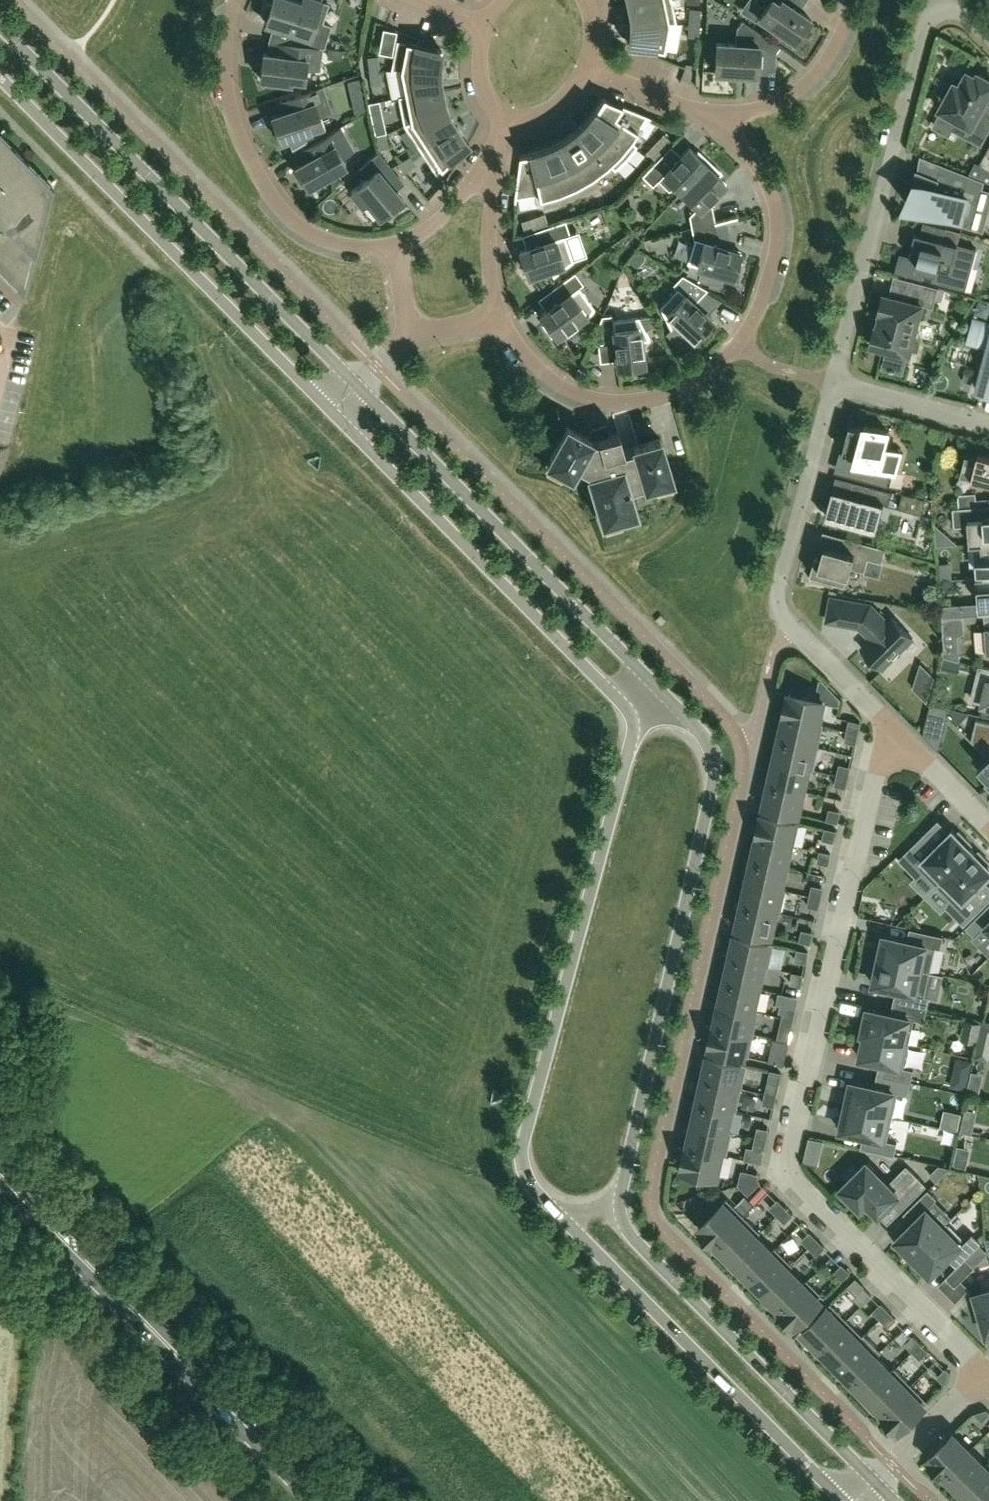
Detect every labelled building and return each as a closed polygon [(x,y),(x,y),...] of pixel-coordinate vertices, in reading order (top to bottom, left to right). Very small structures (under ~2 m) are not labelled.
[(265,22),(289,30),(285,43),(291,44),(321,48),(324,48),(332,25),(316,20),(322,1),(319,0),(302,0),(301,2),(294,0),(272,0),(271,4),(267,3),(263,17),(267,18),(265,22)] [(676,23),(672,0),(646,0),(628,3),(631,16),(631,23),(676,23)] [(810,19),(785,2),(786,0),(755,0),(754,0),(765,7),(756,20),(771,29),(772,27),(795,42),(797,38),(801,40),(811,25),(807,23),(810,19)] [(700,9),(690,9),(689,23),(699,23),(700,9)] [(769,49),(759,48),(759,45),(765,36),(742,20),(736,29),(735,44),(716,43),(715,72),(757,74),(757,71),(767,72),(767,69),(773,70),(774,52),(768,51),(769,49)] [(629,44),(664,50),(669,24),(677,24),(676,24),(676,23),(631,23),(631,30),(629,44)] [(688,37),(698,37),(699,23),(689,23),(688,37)] [(682,39),(678,81),(687,82),(691,40),(682,39)] [(441,49),(396,40),(391,70),(439,69),(441,49)] [(291,44),(285,43),(277,42),(275,54),(264,53),(260,79),(277,81),(277,85),(288,86),(289,82),(291,82),(292,78),(304,80),(306,68),(319,69),(321,48),(291,44)] [(378,56),(367,57),(369,71),(379,70),(378,56)] [(441,89),(438,76),(439,69),(391,70),(401,72),(406,95),(398,96),(398,97),(441,89)] [(370,85),(380,84),(379,70),(369,71),(370,85)] [(940,109),(959,119),(953,130),(982,146),(988,132),(988,113),(981,109),(988,95),(988,79),(978,72),(976,76),(967,71),(959,85),(955,82),(940,109)] [(321,87),(295,96),(277,102),(281,113),(272,116),(273,120),(270,124),(274,135),(279,136),(280,140),(311,130),(310,127),(322,123),(319,115),(330,111),(321,87)] [(446,108),(443,102),(441,89),(398,97),(404,125),(446,108)] [(615,170),(637,146),(631,140),(634,136),(637,131),(640,126),(643,122),(646,117),(650,118),(651,117),(646,115),(603,98),(598,106),(593,114),(586,121),(580,128),(572,134),(564,139),(556,144),(547,148),(538,151),(529,153),(519,155),(514,202),(516,202),(516,198),(539,195),(540,199),(551,196),(561,192),(572,188),(581,183),(591,178),(600,171),(609,164),(615,170)] [(369,102),(375,135),(385,133),(386,133),(379,100),(369,102)] [(404,125),(420,149),(456,126),(449,115),(446,108),(404,125)] [(468,142),(463,137),(456,126),(420,149),(436,174),(468,142)] [(340,127),(315,141),(299,150),(305,160),(296,166),(298,169),(294,171),(302,185),(305,183),(307,187),(322,179),(324,182),(344,170),(342,167),(346,165),(341,157),(353,150),(340,127)] [(388,147),(385,133),(375,135),(378,149),(388,147)] [(24,300),(53,187),(23,157),(15,149),(0,134),(0,276),(24,300)] [(985,153),(980,163),(988,168),(988,146),(985,153)] [(681,193),(710,162),(698,151),(696,154),(689,147),(672,166),(662,156),(644,174),(655,184),(663,175),(681,193)] [(380,216),(388,210),(390,212),(394,212),(400,207),(400,203),(399,201),(402,198),(385,178),(394,170),(379,152),(359,168),(367,178),(351,191),(363,204),(367,201),(380,216)] [(410,156),(398,164),(404,172),(415,164),(410,156)] [(721,173),(710,162),(681,193),(697,208),(690,215),(693,228),(715,222),(711,203),(708,200),(725,182),(719,175),(721,173)] [(977,208),(984,182),(941,164),(935,188),(917,183),(907,205),(962,219),(960,226),(980,231),(986,210),(977,208)] [(573,261),(565,236),(570,235),(565,221),(539,230),(543,243),(519,251),(528,277),(530,277),(529,275),(550,268),(553,276),(573,261)] [(741,262),(738,261),(740,253),(717,246),(718,241),(715,222),(693,228),(695,241),(689,263),(733,277),(733,275),(737,276),(741,262)] [(977,249),(916,232),(912,250),(920,253),(919,258),(900,253),(895,271),(923,279),(926,267),(935,269),(932,281),(966,290),(977,249)] [(575,322),(580,329),(594,308),(579,288),(583,284),(575,273),(552,289),(560,301),(540,315),(546,323),(543,325),(551,337),(554,334),(556,337),(558,336),(557,335),(575,322)] [(712,321),(694,303),(707,290),(684,275),(675,285),(679,289),(662,307),(672,329),(678,322),(695,339),(696,338),(698,340),(709,329),(706,327),(712,321)] [(934,307),(939,287),(906,279),(895,276),(890,295),(883,294),(879,312),(881,313),(877,327),(875,326),(870,344),(909,354),(922,304),(934,307)] [(641,341),(650,340),(639,317),(613,320),(612,315),(602,316),(591,342),(598,345),(615,343),(618,368),(627,367),(627,370),(642,368),(642,365),(645,365),(645,363),(644,363),(641,341)] [(975,320),(969,341),(988,347),(977,389),(988,393),(988,323),(975,320)] [(888,430),(865,424),(864,428),(850,425),(842,452),(856,456),(855,460),(861,462),(857,478),(888,486),(892,470),(895,471),(901,450),(884,446),(888,430)] [(672,481),(660,440),(638,445),(637,445),(623,449),(619,433),(618,433),(608,436),(605,425),(594,429),(589,438),(567,427),(548,464),(573,477),(578,467),(589,472),(602,524),(637,514),(630,491),(645,486),(645,488),(672,481)] [(980,453),(979,457),(968,454),(963,474),(979,478),(978,482),(988,484),(988,455),(980,453)] [(833,488),(828,507),(831,508),(828,518),(842,522),(841,526),(861,531),(863,522),(878,526),(884,504),(889,505),(893,491),(854,481),(851,493),(833,488)] [(988,505),(953,508),(955,526),(969,525),(970,544),(988,542),(988,505)] [(816,555),(811,574),(812,574),(811,579),(834,586),(835,580),(845,583),(848,575),(849,575),(851,568),(865,572),(869,559),(882,563),(886,549),(841,536),(837,549),(825,545),(822,556),(816,555)] [(970,544),(974,544),(976,578),(988,577),(988,542),(970,544)] [(976,578),(979,614),(988,614),(988,577),(976,578)] [(868,605),(868,603),(829,597),(825,621),(863,628),(872,637),(861,647),(882,669),(913,638),(892,617),(888,621),(872,606),(868,605)] [(962,630),(961,616),(942,617),(944,647),(942,656),(958,660),(957,651),(956,631),(962,630)] [(979,665),(974,683),(987,686),(983,703),(988,705),(988,668),(979,665)] [(789,693),(784,716),(824,725),(819,724),(824,701),(789,693)] [(940,751),(951,707),(930,702),(922,733),(940,751)] [(819,747),(824,725),(784,716),(779,738),(819,747)] [(971,738),(971,739),(988,757),(978,766),(988,777),(985,780),(988,784),(988,722),(976,719),(971,738)] [(858,733),(860,723),(850,721),(848,730),(858,733)] [(856,743),(858,733),(848,730),(845,741),(856,743)] [(814,769),(819,747),(779,738),(774,761),(814,769)] [(813,770),(814,769),(774,761),(769,783),(804,790),(809,769),(813,770)] [(848,777),(850,767),(840,765),(838,774),(848,777)] [(845,789),(847,778),(837,776),(834,787),(845,789)] [(929,795),(939,787),(929,776),(919,784),(929,795)] [(799,814),(804,790),(769,783),(764,806),(799,814)] [(838,822),(840,812),(830,809),(827,820),(838,822)] [(762,814),(757,837),(792,845),(797,822),(762,814)] [(833,841),(836,831),(825,829),(823,839),(833,841)] [(938,884),(972,850),(972,849),(972,850),(969,847),(972,844),(959,831),(956,834),(953,831),(954,831),(952,830),(951,831),(952,831),(938,844),(934,840),(931,844),(923,836),(900,859),(917,876),(924,869),(938,884)] [(787,867),(792,845),(757,837),(752,859),(787,867)] [(972,850),(938,884),(952,899),(946,905),(964,923),(984,903),(971,890),(988,873),(988,867),(988,866),(988,862),(983,856),(981,859),(973,851),(973,850),(972,850)] [(828,864),(831,854),(820,851),(818,862),(828,864)] [(782,889),(787,867),(752,859),(747,882),(787,890),(782,889)] [(781,913),(787,890),(747,882),(742,904),(781,913)] [(821,898),(823,888),(813,886),(810,896),(821,898)] [(818,908),(821,898),(810,896),(808,906),(818,908)] [(777,912),(781,913),(742,904),(737,927),(771,935),(777,912)] [(986,907),(966,927),(975,936),(982,929),(988,936),(988,910),(986,907)] [(883,939),(880,938),(875,959),(878,959),(930,971),(936,947),(941,948),(944,935),(916,929),(913,941),(883,935),(883,939)] [(810,943),(813,933),(802,930),(800,941),(810,943)] [(735,935),(730,958),(769,967),(775,944),(735,935)] [(806,962),(808,952),(798,950),(796,960),(806,962)] [(769,968),(769,967),(730,958),(725,980),(759,988),(764,967),(769,968)] [(928,981),(930,971),(878,959),(875,959),(871,979),(873,980),(873,984),(902,990),(900,1002),(917,1006),(918,1005),(928,1007),(933,983),(928,981)] [(801,985),(803,975),(793,972),(790,983),(801,985)] [(755,1010),(759,988),(725,980),(720,1003),(759,1012),(759,1011),(755,1010)] [(909,1043),(917,1006),(900,1002),(897,1015),(867,1008),(866,1012),(863,1011),(859,1029),(862,1030),(862,1032),(909,1043)] [(754,1034),(759,1012),(720,1003),(715,1025),(754,1034)] [(793,1019),(796,1009),(785,1007),(783,1017),(793,1019)] [(791,1029),(793,1019),(783,1017),(781,1027),(791,1029)] [(749,1057),(754,1034),(715,1025),(709,1048),(749,1057)] [(904,1067),(909,1043),(862,1032),(857,1053),(860,1054),(859,1057),(886,1063),(883,1075),(911,1082),(914,1069),(904,1067)] [(783,1064),(786,1054),(775,1051),(773,1062),(783,1064)] [(708,1056),(703,1079),(742,1088),(747,1065),(743,1064),(742,1064),(708,1056)] [(779,1083),(781,1073),(771,1070),(769,1081),(779,1083)] [(908,1094),(911,1082),(883,1075),(880,1088),(851,1081),(850,1084),(847,1084),(842,1105),(845,1105),(893,1116),(898,1092),(908,1094)] [(737,1110),(742,1088),(703,1079),(698,1101),(737,1110)] [(774,1106),(776,1096),(766,1093),(763,1104),(774,1106)] [(737,1111),(737,1110),(698,1101),(693,1123),(732,1132),(732,1131),(727,1130),(732,1110),(737,1111)] [(887,1140),(893,1116),(845,1105),(842,1105),(838,1126),(841,1126),(840,1130),(870,1136),(867,1149),(894,1155),(897,1142),(887,1140)] [(727,1155),(732,1132),(693,1123),(688,1146),(727,1155)] [(766,1140),(769,1130),(758,1127),(756,1138),(766,1140)] [(764,1150),(766,1140),(756,1138),(754,1148),(764,1150)] [(722,1154),(727,1155),(688,1146),(682,1169),(717,1177),(722,1154)] [(854,1202),(861,1209),(867,1203),(878,1215),(894,1199),(903,1208),(926,1185),(907,1165),(888,1183),(867,1162),(858,1170),(854,1165),(843,1175),(848,1180),(840,1188),(854,1202)] [(757,1179),(759,1174),(748,1172),(746,1183),(757,1179)] [(760,1182),(758,1179),(746,1183),(753,1189),(760,1182)] [(913,1257),(947,1222),(944,1225),(927,1208),(937,1198),(928,1188),(908,1208),(917,1218),(895,1239),(898,1242),(896,1244),(911,1259),(913,1257)] [(715,1244),(744,1216),(727,1199),(724,1202),(699,1227),(715,1244)] [(777,1214),(785,1207),(778,1200),(770,1207),(777,1214)] [(792,1215),(785,1207),(777,1214),(785,1222),(792,1215)] [(731,1260),(760,1232),(744,1216),(715,1244),(731,1260)] [(945,1277),(946,1277),(966,1257),(981,1242),(972,1233),(965,1240),(947,1222),(913,1257),(911,1259),(926,1274),(928,1272),(930,1274),(952,1253),(960,1262),(945,1277)] [(747,1276),(776,1248),(775,1248),(772,1251),(757,1236),(761,1233),(760,1232),(731,1260),(747,1276)] [(809,1247),(817,1239),(810,1232),(802,1239),(809,1247)] [(824,1247),(817,1239),(809,1247),(817,1254),(824,1247)] [(763,1292),(792,1264),(776,1248),(747,1276),(763,1292)] [(975,1266),(966,1257),(946,1277),(955,1286),(975,1266)] [(842,1264),(834,1272),(842,1280),(850,1272),(842,1264)] [(763,1292),(779,1308),(805,1283),(789,1267),(763,1292)] [(856,1278),(848,1286),(856,1294),(864,1286),(856,1278)] [(825,1297),(808,1280),(779,1309),(796,1326),(821,1300),(825,1297)] [(974,1293),(981,1314),(986,1335),(988,1334),(988,1289),(974,1293)] [(819,1348),(847,1320),(831,1303),(827,1306),(802,1331),(819,1348)] [(881,1318),(888,1311),(881,1303),(873,1311),(881,1318)] [(896,1318),(888,1311),(881,1318),(888,1326),(896,1318)] [(835,1364),(863,1336),(847,1320),(819,1348),(835,1364)] [(851,1380),(876,1355),(861,1340),(864,1337),(863,1336),(835,1364),(851,1380)] [(913,1351),(920,1343),(913,1336),(906,1343),(913,1351)] [(928,1351),(920,1343),(913,1351),(920,1358),(928,1351)] [(851,1380),(867,1397),(892,1371),(876,1355),(851,1380)] [(883,1413),(912,1384),(895,1368),(867,1397),(883,1413)] [(945,1368),(938,1376),(945,1384),(949,1372),(945,1368)] [(928,1401),(912,1384),(883,1413),(900,1430),(925,1405),(928,1401)] [(986,1409),(974,1413),(982,1421),(988,1413),(988,1412),(986,1409)] [(944,1475),(970,1450),(953,1433),(928,1458),(944,1475)] [(944,1475),(961,1491),(986,1466),(970,1450),(944,1475)] [(970,1500),(983,1500),(988,1495),(988,1469),(986,1466),(961,1491),(970,1500)]
